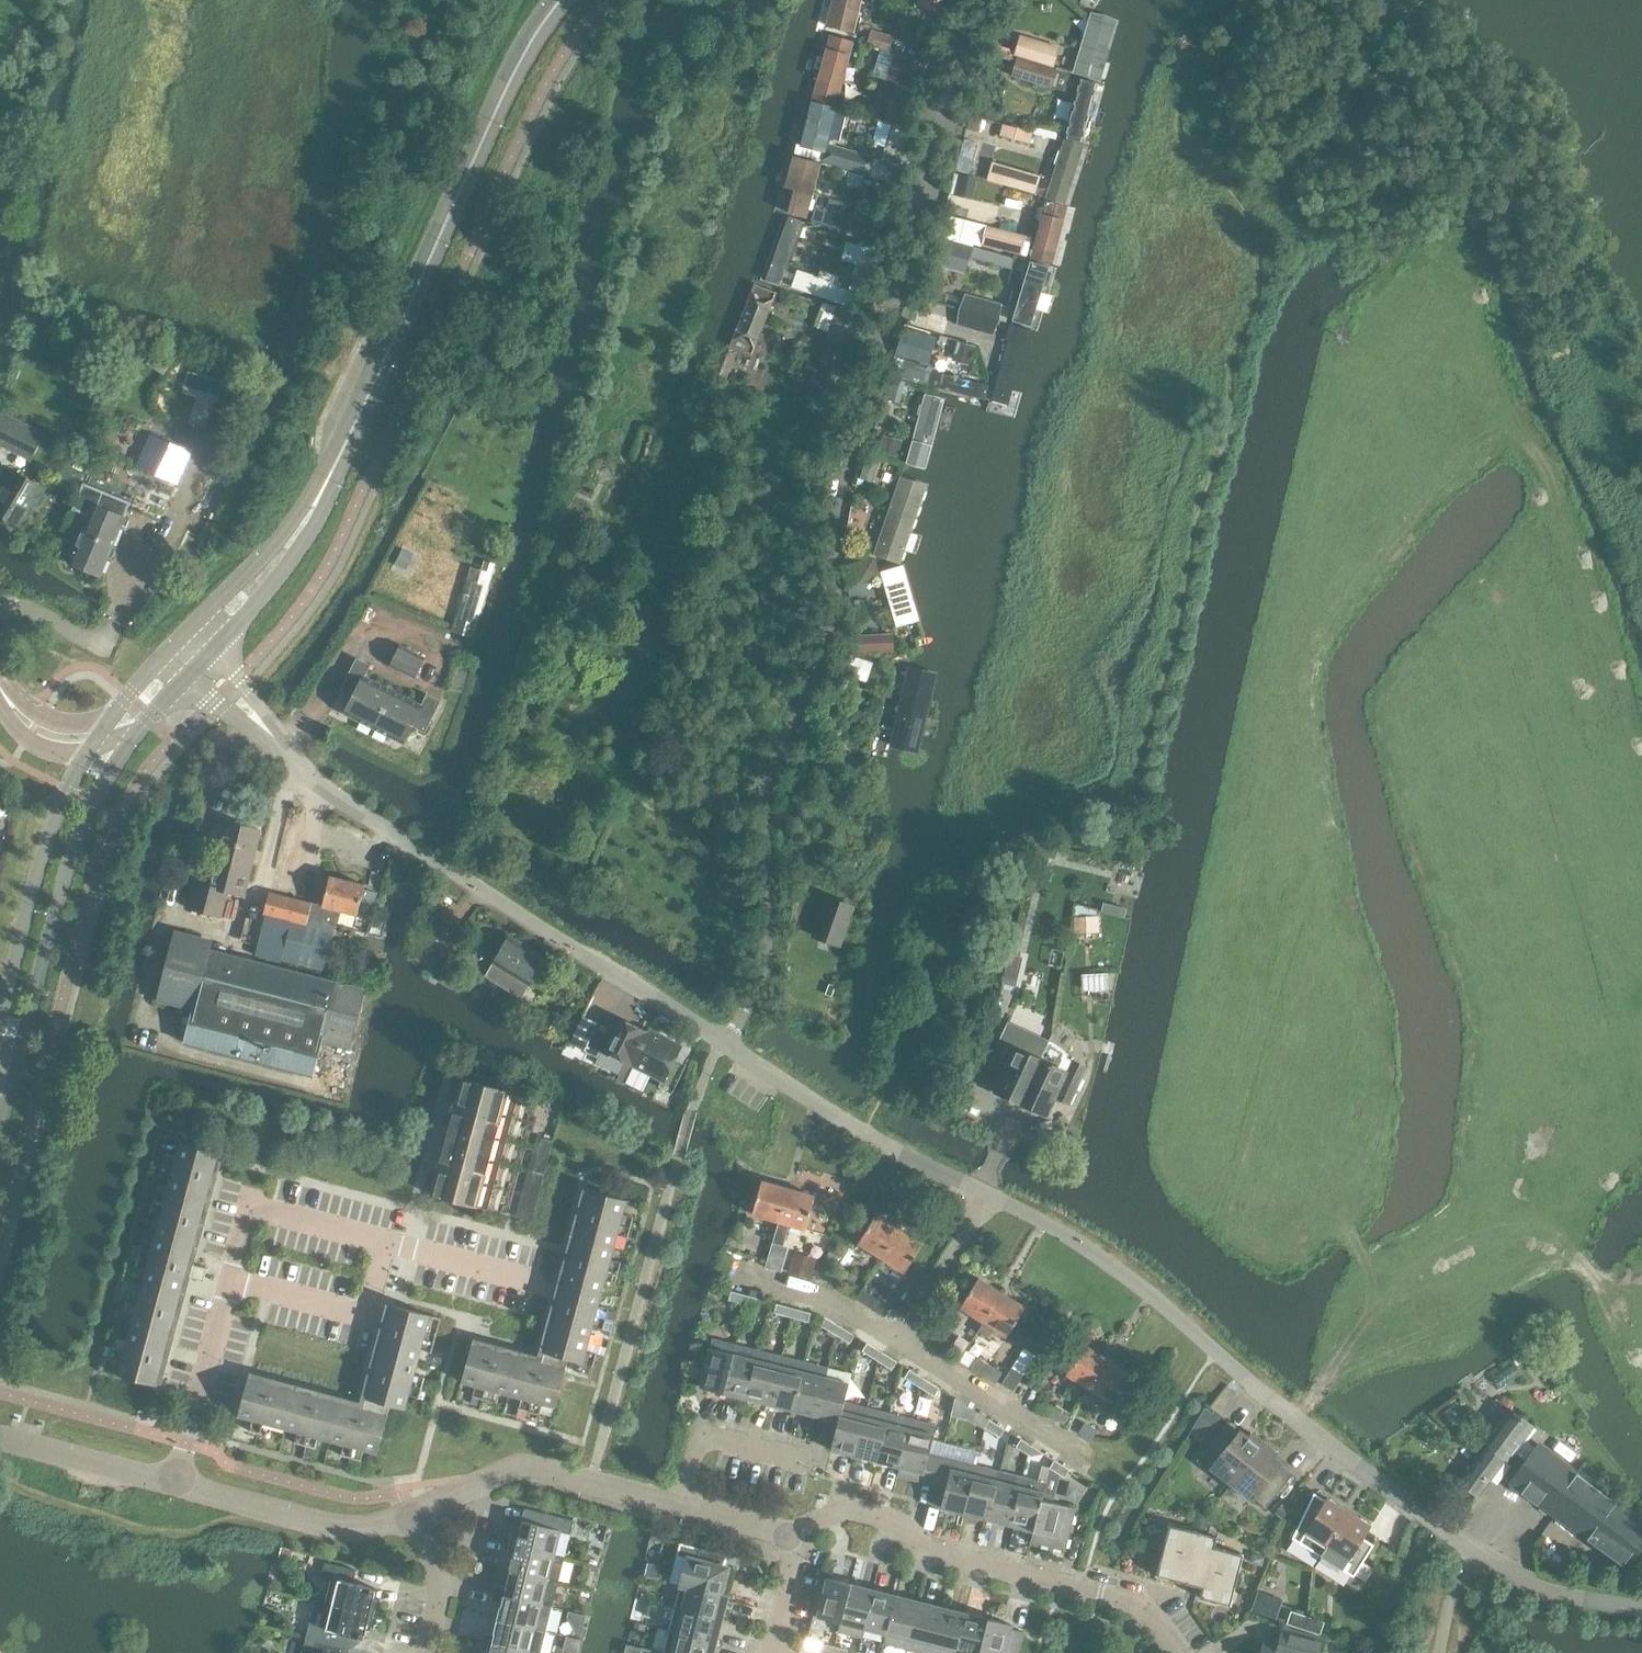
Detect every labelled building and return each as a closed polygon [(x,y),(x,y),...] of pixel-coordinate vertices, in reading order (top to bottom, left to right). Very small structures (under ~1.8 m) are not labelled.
[(828,31),(855,37),(863,0),(835,0),(828,31)] [(919,5),(940,13),(945,0),(920,0),(919,5)] [(1119,25),(1092,16),(1076,78),(1101,85),(1119,25)] [(871,30),(867,45),(893,52),(897,38),(871,30)] [(1058,47),(1021,36),(1015,55),(1052,66),(1058,47)] [(855,45),(829,37),(811,101),(837,108),(855,45)] [(895,53),(887,82),(911,89),(920,61),(895,53)] [(1013,76),(1051,88),(1056,70),(1018,59),(1013,76)] [(1101,88),(1078,81),(1062,134),(1085,141),(1101,88)] [(895,86),(884,122),(906,128),(915,96),(916,92),(895,86)] [(811,105),(798,152),(823,159),(836,111),(811,105)] [(968,127),(967,128),(979,131),(982,119),(970,116),(968,127)] [(1001,132),(1032,139),(1035,129),(1003,122),(1001,132)] [(1085,145),(1060,137),(1046,200),(1069,206),(1085,145)] [(965,140),(957,170),(969,173),(977,143),(965,140)] [(828,145),(823,164),(869,176),(870,175),(873,162),(874,158),(828,145)] [(873,162),(870,175),(891,182),(892,181),(897,165),(874,158),(873,162)] [(820,167),(792,160),(778,215),(806,223),(820,167)] [(987,180),(1035,194),(1040,177),(992,163),(987,180)] [(959,174),(954,195),(973,199),(977,178),(959,174)] [(822,223),(839,228),(845,206),(829,201),(826,212),(819,210),(818,214),(814,213),(811,222),(822,223)] [(1070,209),(1045,203),(1031,258),(1055,264),(1070,209)] [(804,226),(782,218),(758,283),(781,291),(804,226)] [(987,226),(982,244),(1021,253),(1025,236),(987,226)] [(939,237),(935,251),(969,261),(973,246),(939,237)] [(846,242),(842,261),(856,263),(848,292),(861,296),(863,296),(869,267),(874,249),(846,242)] [(1056,271),(1029,264),(1012,326),(1040,333),(1056,271)] [(792,285),(852,307),(859,304),(861,296),(848,292),(836,288),(837,285),(797,270),(792,285)] [(776,296),(751,285),(725,349),(751,359),(776,296)] [(965,295),(961,310),(997,320),(1002,305),(965,295)] [(837,308),(821,360),(844,367),(860,315),(837,308)] [(993,335),(997,320),(961,310),(957,325),(993,335)] [(903,328),(895,357),(904,359),(928,366),(936,337),(903,328)] [(1011,331),(989,415),(1005,419),(1028,337),(1011,331)] [(958,341),(953,360),(971,365),(976,346),(958,341)] [(904,359),(899,379),(923,385),(928,366),(904,359)] [(821,360),(808,403),(831,410),(844,367),(821,360)] [(989,388),(928,372),(923,392),(984,406),(989,388)] [(890,377),(884,398),(900,403),(905,381),(890,377)] [(944,404),(923,398),(904,466),(925,472),(944,404)] [(0,422),(0,444),(31,459),(43,434),(3,415),(0,422)] [(883,434),(878,450),(898,457),(903,441),(883,434)] [(150,435),(138,466),(177,482),(190,451),(150,435)] [(81,449),(75,462),(87,467),(93,454),(81,449)] [(879,461),(867,457),(860,478),(872,482),(879,461)] [(12,469),(0,489),(0,514),(20,526),(20,525),(18,524),(29,505),(32,507),(43,488),(12,469)] [(929,490),(900,479),(870,554),(898,566),(929,490)] [(89,516),(69,562),(100,575),(120,527),(130,502),(82,482),(72,509),(89,516)] [(874,558),(856,563),(858,572),(870,579),(878,576),(874,558)] [(485,560),(483,570),(494,573),(496,563),(485,560)] [(472,566),(452,631),(475,638),(494,573),(483,570),(472,566)] [(903,569),(880,576),(897,631),(921,626),(903,569)] [(402,671),(412,651),(400,645),(391,665),(402,671)] [(424,657),(412,651),(402,671),(414,677),(424,657)] [(851,655),(844,674),(867,682),(874,663),(851,655)] [(374,727),(392,690),(364,676),(370,664),(356,657),(340,689),(353,695),(344,712),(374,727)] [(940,678),(908,670),(888,750),(920,758),(940,678)] [(421,704),(392,690),(374,727),(403,742),(412,725),(425,731),(441,700),(427,693),(421,704)] [(188,907),(221,916),(228,891),(244,895),(261,830),(223,820),(216,850),(221,851),(212,886),(195,881),(188,907)] [(293,921),(286,947),(283,959),(324,970),(339,910),(370,918),(377,892),(364,888),(365,884),(330,875),(322,905),(312,903),(269,892),(264,913),(293,921)] [(853,907),(828,898),(814,936),(840,944),(853,907)] [(1104,903),(1102,912),(1125,918),(1127,909),(1104,903)] [(1096,916),(1074,917),(1074,934),(1100,933),(1099,916),(1097,916),(1096,916)] [(157,999),(193,1008),(184,1042),(312,1075),(320,1041),(350,1049),(366,989),(209,949),(210,945),(199,942),(201,938),(174,931),(157,999)] [(545,958),(508,936),(485,976),(521,998),(545,958)] [(1011,954),(1003,983),(1016,986),(1024,958),(1011,954)] [(582,1019),(570,1043),(597,1056),(601,1049),(633,1065),(633,1063),(648,1033),(647,1033),(616,1017),(608,1033),(582,1019)] [(648,1033),(633,1063),(664,1079),(660,1086),(672,1092),(684,1069),(673,1064),(680,1047),(648,1031),(647,1033),(648,1033)] [(1021,1103),(1044,1052),(1040,1050),(1035,1049),(1031,1048),(1026,1047),(1022,1047),(1022,1049),(1021,1050),(1001,1041),(989,1067),(1003,1073),(995,1091),(1021,1103)] [(1061,1067),(1062,1066),(1059,1062),(1056,1059),(1052,1057),(1048,1054),(1044,1052),(1021,1103),(1046,1115),(1055,1097),(1069,1103),(1080,1078),(1060,1068),(1061,1066),(1061,1067)] [(477,1207),(509,1091),(463,1078),(432,1195),(477,1207)] [(189,1263),(219,1153),(181,1143),(177,1157),(166,1154),(160,1175),(171,1178),(165,1202),(154,1199),(148,1220),(159,1223),(156,1235),(145,1232),(141,1246),(137,1262),(136,1266),(147,1269),(140,1294),(129,1291),(123,1312),(134,1315),(128,1340),(117,1337),(111,1358),(122,1361),(118,1375),(156,1385),(186,1275),(204,1280),(207,1268),(189,1263)] [(532,1222),(544,1174),(534,1171),(521,1219),(532,1222)] [(778,1222),(788,1188),(762,1180),(752,1214),(778,1222)] [(814,1196),(788,1188),(778,1222),(772,1242),(782,1245),(788,1224),(804,1229),(814,1196)] [(627,1200),(589,1190),(542,1362),(472,1344),(462,1382),(476,1385),(473,1396),(483,1399),(494,1402),(497,1391),(522,1398),(519,1409),(540,1414),(543,1403),(556,1407),(565,1372),(591,1379),(597,1354),(586,1351),(589,1343),(593,1326),(604,1329),(610,1308),(599,1305),(605,1280),(616,1283),(622,1262),(611,1259),(618,1235),(629,1238),(634,1217),(623,1214),(627,1200)] [(858,1243),(881,1257),(900,1227),(876,1213),(858,1243)] [(923,1242),(900,1227),(881,1257),(905,1272),(923,1242)] [(772,1242),(765,1267),(781,1272),(788,1247),(782,1245),(772,1242)] [(133,1244),(129,1260),(137,1262),(141,1246),(133,1244)] [(793,1256),(790,1265),(788,1273),(809,1279),(814,1262),(793,1256)] [(960,1307),(983,1322),(1001,1292),(978,1278),(960,1307)] [(862,1289),(856,1298),(886,1316),(891,1307),(862,1289)] [(744,1304),(746,1295),(731,1291),(729,1300),(744,1304)] [(1001,1292),(983,1322),(977,1331),(988,1338),(994,1328),(1006,1336),(1025,1307),(1001,1292)] [(759,1308),(761,1299),(746,1295),(744,1304),(759,1308)] [(904,1300),(898,1310),(905,1314),(911,1304),(904,1300)] [(792,1317),(794,1308),(777,1304),(775,1312),(792,1317)] [(441,1318),(392,1305),(364,1409),(249,1377),(238,1416),(252,1419),(249,1430),(270,1436),(273,1425),(298,1432),(295,1443),(316,1448),(319,1437),(344,1444),(341,1455),(362,1461),(364,1450),(378,1453),(391,1405),(405,1409),(409,1395),(420,1398),(422,1389),(425,1377),(414,1374),(421,1350),(432,1352),(441,1318)] [(808,1322),(811,1313),(794,1308),(792,1317),(808,1322)] [(839,1326),(824,1317),(820,1324),(835,1333),(839,1326)] [(854,1335),(839,1326),(835,1333),(849,1343),(854,1335)] [(959,1337),(951,1349),(961,1355),(969,1344),(959,1337)] [(724,1393),(736,1345),(712,1339),(700,1387),(724,1393)] [(589,1343),(586,1351),(597,1354),(605,1356),(608,1348),(589,1343)] [(881,1352),(866,1343),(862,1350),(877,1360),(881,1352)] [(1066,1374),(1089,1389),(1108,1359),(1084,1344),(1066,1374)] [(747,1398),(759,1351),(736,1345),(724,1393),(747,1398)] [(770,1404),(782,1356),(759,1351),(747,1398),(770,1404)] [(896,1362),(881,1352),(877,1360),(892,1369),(896,1362)] [(793,1410),(805,1362),(782,1356),(770,1404),(793,1410)] [(978,1357),(971,1368),(995,1383),(1002,1372),(978,1357)] [(1131,1374),(1108,1359),(1089,1389),(1112,1403),(1131,1374)] [(826,1377),(829,1368),(805,1362),(793,1410),(815,1415),(825,1377),(826,1377)] [(1514,1363),(1492,1379),(1500,1390),(1522,1374),(1514,1363)] [(1017,1387),(1025,1371),(1012,1365),(1004,1381),(1017,1387)] [(838,1421),(843,1402),(850,1373),(829,1368),(826,1377),(825,1377),(815,1415),(838,1421)] [(924,1379),(909,1369),(904,1377),(919,1386),(924,1379)] [(938,1388),(924,1379),(919,1386),(934,1395),(938,1388)] [(473,1396),(471,1405),(481,1407),(483,1399),(473,1396)] [(955,1398),(952,1415),(970,1418),(974,1410),(955,1398)] [(855,1455),(867,1408),(843,1402),(838,1421),(831,1449),(855,1455)] [(1206,1407),(1192,1428),(1208,1438),(1221,1416),(1206,1407)] [(1481,1453),(1460,1482),(1478,1495),(1505,1458),(1504,1457),(1510,1449),(1526,1461),(1536,1448),(1523,1439),(1533,1425),(1508,1407),(1492,1428),(1483,1421),(1467,1443),(1481,1453)] [(878,1461),(890,1413),(867,1408),(855,1455),(878,1461)] [(989,1420),(974,1410),(970,1418),(985,1427),(989,1420)] [(900,1467),(912,1419),(890,1413),(878,1461),(900,1467)] [(934,1485),(941,1456),(928,1453),(935,1425),(912,1419),(900,1467),(898,1475),(934,1485)] [(1004,1429),(989,1420),(985,1427),(999,1436),(1004,1429)] [(1211,1467),(1232,1484),(1265,1442),(1252,1432),(1248,1437),(1229,1421),(1201,1455),(1213,1464),(1211,1467)] [(1033,1447),(1020,1439),(1016,1447),(1029,1455),(1033,1447)] [(1286,1483),(1294,1473),(1274,1457),(1278,1453),(1265,1442),(1232,1484),(1253,1501),(1255,1498),(1267,1507),(1278,1493),(1285,1499),(1293,1488),(1286,1483)] [(1046,1455),(1033,1447),(1029,1455),(1042,1463),(1046,1455)] [(1510,1483),(1625,1569),(1641,1547),(1641,1519),(1578,1471),(1574,1477),(1536,1448),(1526,1461),(1510,1483)] [(965,1513),(977,1465),(941,1456),(934,1485),(946,1488),(941,1507),(965,1513)] [(1069,1469),(1054,1460),(1049,1467),(1064,1477),(1069,1469)] [(999,1480),(1001,1471),(977,1465),(965,1513),(988,1519),(998,1480),(999,1480)] [(1042,1466),(1038,1481),(1046,1483),(1049,1467),(1042,1466)] [(1011,1525),(1023,1477),(1001,1471),(999,1480),(998,1480),(988,1519),(1011,1525)] [(1034,1531),(1044,1492),(1046,1483),(1038,1481),(1023,1477),(1011,1525),(1034,1531)] [(1045,1492),(1044,1492),(1034,1531),(1044,1533),(1042,1544),(1065,1550),(1076,1508),(1053,1502),(1055,1495),(1045,1492)] [(1292,1538),(1321,1556),(1350,1511),(1349,1510),(1349,1511),(1327,1498),(1326,1500),(1315,1493),(1292,1538)] [(1283,1504),(1276,1512),(1284,1519),(1291,1510),(1283,1504)] [(510,1535),(507,1544),(554,1556),(561,1531),(571,1534),(574,1520),(525,1508),(525,1510),(529,1511),(527,1522),(524,1521),(520,1538),(510,1535)] [(1351,1511),(1350,1511),(1321,1556),(1353,1577),(1374,1545),(1363,1538),(1371,1526),(1350,1512),(1351,1511)] [(1214,1547),(1217,1537),(1170,1525),(1165,1542),(1171,1544),(1167,1558),(1162,1557),(1157,1576),(1203,1587),(1200,1598),(1231,1606),(1236,1587),(1230,1585),(1233,1571),(1239,1572),(1244,1554),(1214,1547)] [(565,1558),(554,1556),(507,1544),(505,1552),(516,1555),(512,1571),(548,1580),(559,1582),(565,1558)] [(726,1554),(699,1547),(696,1559),(689,1557),(681,1585),(727,1596),(734,1568),(723,1566),(726,1554)] [(1253,1552),(1250,1563),(1262,1566),(1265,1556),(1253,1552)] [(332,1579),(326,1603),(374,1615),(378,1600),(374,1599),(377,1589),(353,1583),(356,1572),(357,1572),(357,1570),(325,1562),(322,1576),(332,1579)] [(648,1563),(645,1576),(658,1580),(662,1566),(648,1563)] [(559,1582),(548,1580),(512,1571),(508,1586),(497,1584),(495,1592),(542,1604),(553,1607),(559,1582)] [(841,1622),(851,1584),(827,1578),(817,1617),(840,1622),(841,1622)] [(864,1628),(874,1590),(851,1584),(841,1622),(840,1622),(838,1631),(862,1637),(865,1628),(864,1628)] [(722,1619),(727,1596),(681,1585),(676,1608),(722,1619)] [(887,1634),(897,1595),(874,1590),(864,1628),(865,1628),(886,1634),(887,1634)] [(1258,1591),(1251,1611),(1276,1620),(1283,1600),(1258,1591)] [(547,1631),(553,1607),(542,1604),(495,1592),(493,1601),(503,1603),(500,1619),(547,1631)] [(908,1649),(920,1601),(897,1595),(887,1634),(886,1634),(884,1643),(908,1649)] [(943,1607),(920,1601),(908,1649),(924,1652),(931,1652),(943,1607)] [(371,1630),(374,1615),(326,1603),(320,1627),(310,1624),(307,1637),(338,1645),(342,1633),(364,1639),(367,1629),(371,1630)] [(966,1613),(943,1607),(931,1652),(956,1652),(957,1652),(956,1652),(966,1613)] [(716,1642),(722,1619),(676,1608),(670,1630),(716,1642)] [(1303,1630),(1307,1617),(1290,1612),(1286,1625),(1303,1630)] [(989,1619),(966,1613),(956,1652),(957,1652),(961,1652),(980,1652),(989,1619)] [(1324,1623),(1307,1617),(1303,1630),(1320,1635),(1324,1623)] [(500,1619),(496,1635),(485,1632),(483,1641),(532,1652),(541,1652),(547,1631),(500,1619)] [(989,1619),(980,1652),(1019,1652),(1024,1632),(1011,1628),(1012,1625),(989,1619)] [(636,1622),(633,1632),(644,1635),(646,1625),(636,1622)] [(716,1642),(670,1630),(664,1652),(713,1652),(716,1642)] [(1264,1641),(1261,1652),(1307,1652),(1308,1652),(1322,1652),(1325,1639),(1294,1632),(1290,1647),(1264,1641)] [(338,1645),(307,1637),(303,1652),(349,1652),(350,1648),(338,1645)] [(483,1641),(481,1649),(491,1652),(532,1652),(483,1641)] [(835,1647),(822,1643),(820,1652),(825,1652),(833,1652),(835,1647)] [(625,1652),(640,1652),(642,1648),(627,1645),(625,1652)]
